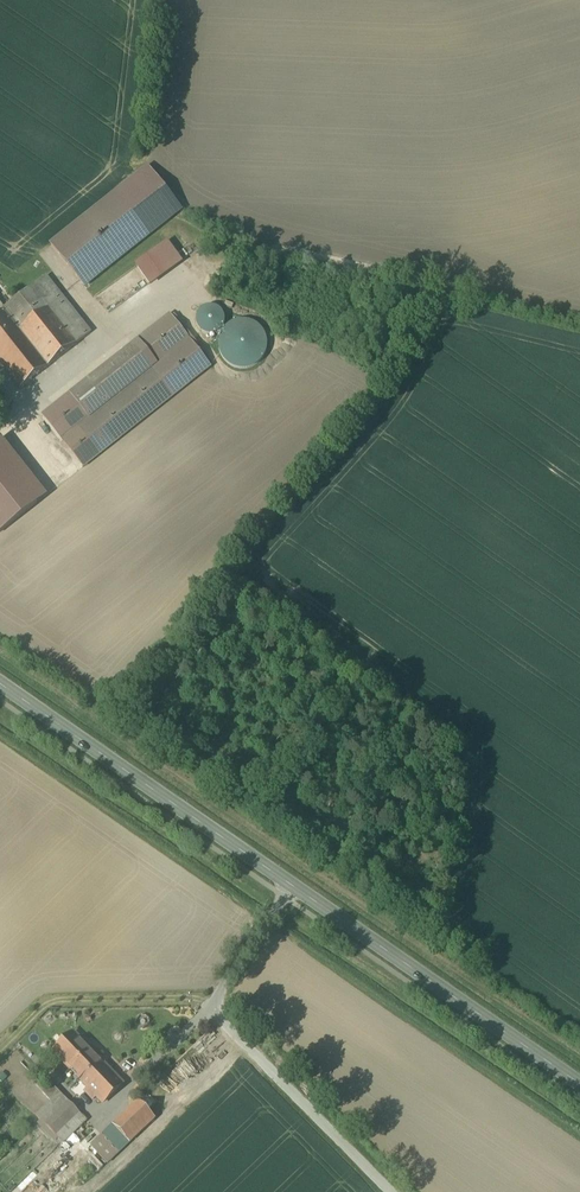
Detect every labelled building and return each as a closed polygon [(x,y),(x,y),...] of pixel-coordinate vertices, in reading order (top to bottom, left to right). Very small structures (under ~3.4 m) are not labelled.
[(115,194),(51,245),(84,287),(148,236),(115,194)] [(8,308),(0,315),(0,362),(21,388),(90,334),(47,278),(8,308)] [(8,308),(0,299),(0,315),(8,308)] [(88,418),(77,426),(99,454),(210,366),(170,316),(70,395),(88,418)] [(223,333),(221,337),(220,341),(219,345),(219,349),(220,353),(222,357),(224,360),(227,363),(231,366),(235,368),(239,369),(243,369),(247,369),(251,368),(255,366),(258,364),(261,361),(264,358),(266,354),(267,350),(267,346),(267,341),(266,337),(264,334),(262,330),(259,327),(256,325),(252,323),(248,322),(244,321),(239,321),(235,322),(231,324),(228,327),(225,329),(223,333)] [(94,1056),(73,1033),(54,1052),(75,1074),(94,1056)] [(122,1085),(94,1056),(75,1074),(88,1088),(97,1097),(103,1103),(122,1085)] [(58,1139),(63,1143),(86,1120),(51,1084),(17,1117),(26,1127),(37,1117),(41,1121),(58,1139)] [(97,1097),(88,1088),(84,1092),(93,1100),(97,1097)] [(154,1118),(138,1101),(90,1146),(107,1164),(154,1118)] [(58,1139),(41,1121),(37,1124),(54,1142),(58,1139)]
